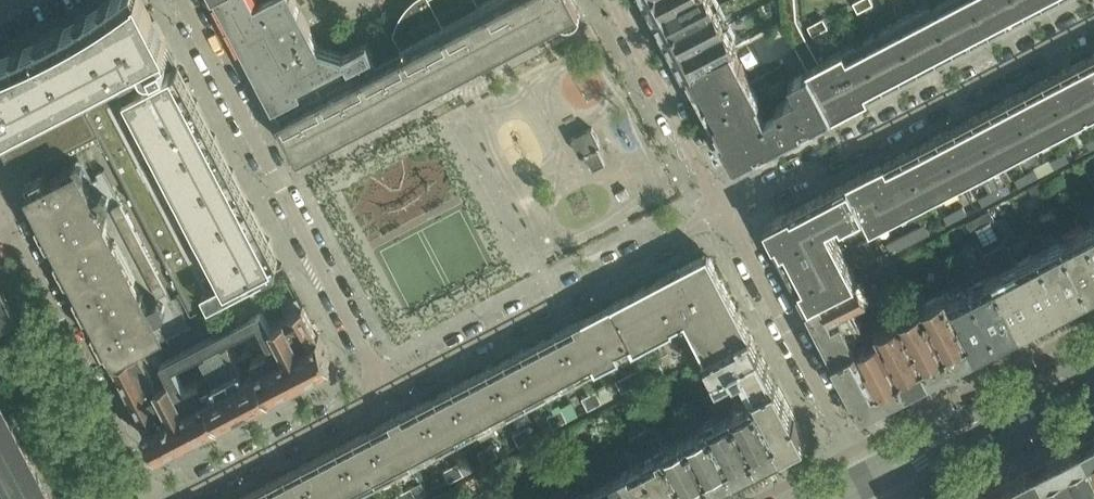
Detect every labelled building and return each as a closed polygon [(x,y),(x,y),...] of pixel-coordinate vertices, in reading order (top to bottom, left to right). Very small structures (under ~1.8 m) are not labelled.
[(169,44),(146,0),(107,0),(100,5),(77,20),(65,26),(40,39),(15,51),(0,57),(0,132),(79,91),(169,44)] [(300,154),(345,131),(341,124),(352,118),(355,126),(424,90),(447,77),(453,76),(460,74),(465,72),(471,69),(474,67),(477,65),(478,63),(479,62),(581,8),(577,0),(489,0),(480,4),(478,0),(413,0),(413,1),(408,5),(404,10),(401,16),(398,21),(396,27),(395,34),(396,34),(405,52),(378,66),(372,55),(375,53),(368,41),(345,53),(321,46),(297,0),(219,0),(300,154)] [(657,13),(681,0),(650,0),(657,13)] [(657,13),(667,32),(717,6),(714,0),(681,0),(657,13)] [(975,42),(1011,24),(998,0),(942,0),(933,4),(933,3),(820,61),(798,19),(797,16),(796,0),(783,0),(784,17),(785,24),(808,68),(809,67),(834,115),(975,42)] [(854,2),(859,12),(874,4),(872,0),(858,0),(854,2)] [(717,6),(667,32),(677,51),(727,25),(717,6)] [(829,28),(824,18),(808,26),(813,36),(829,28)] [(727,25),(677,51),(687,71),(734,47),(733,46),(737,44),(727,25)] [(280,257),(181,66),(180,65),(169,44),(79,91),(100,132),(193,311),(277,267),(274,260),(280,257)] [(761,99),(751,81),(734,47),(687,71),(715,124),(723,141),(767,117),(758,101),(761,99)] [(1086,116),(1093,112),(1093,53),(1062,70),(1045,79),(1010,98),(975,116),(957,125),(827,192),(841,218),(841,219),(843,223),(864,212),(872,227),(871,227),(871,228),(1086,116)] [(794,136),(816,125),(834,115),(809,67),(808,68),(807,68),(808,70),(790,79),(798,93),(777,104),(780,110),(794,136)] [(100,132),(79,91),(0,132),(0,144),(16,175),(100,132)] [(740,164),(794,136),(780,110),(767,117),(723,141),(734,161),(735,163),(740,164)] [(602,144),(593,127),(573,138),(582,155),(584,154),(585,155),(586,155),(587,157),(588,156),(595,170),(606,164),(600,150),(599,148),(600,148),(599,146),(602,144)] [(1052,160),(1056,168),(1075,158),(1071,150),(1052,160)] [(173,297),(127,208),(106,169),(98,173),(100,176),(89,182),(83,170),(71,177),(68,170),(50,179),(45,171),(27,180),(32,189),(46,215),(39,218),(106,347),(107,346),(115,362),(133,396),(133,395),(140,409),(178,389),(163,357),(155,342),(192,322),(178,294),(173,297)] [(1016,179),(1020,186),(1039,176),(1035,169),(1016,179)] [(980,197),(984,205),(1004,195),(1000,187),(980,197)] [(841,218),(827,192),(805,203),(818,229),(829,224),(841,219),(841,218)] [(857,278),(839,243),(829,225),(829,224),(818,229),(805,203),(772,220),(767,223),(809,304),(857,278)] [(945,216),(949,223),(968,213),(964,206),(945,216)] [(969,222),(995,273),(997,272),(1018,261),(991,210),(969,222)] [(887,243),(892,253),(931,233),(926,223),(887,243)] [(1087,225),(1064,237),(1092,290),(1093,289),(1093,238),(1087,225)] [(1092,290),(1064,237),(1043,248),(1071,300),(1092,290)] [(877,258),(867,239),(860,242),(870,262),(877,258)] [(931,258),(925,246),(881,269),(887,281),(931,258)] [(1071,300),(1043,248),(1020,260),(1047,313),(1071,300)] [(751,332),(711,257),(705,255),(631,293),(654,338),(675,328),(674,325),(687,319),(706,356),(751,332)] [(1000,337),(973,284),(972,285),(965,269),(958,273),(950,258),(936,265),(949,290),(948,291),(978,349),(1000,337)] [(1020,260),(1018,261),(997,272),(1024,325),(1047,313),(1020,260)] [(997,272),(995,273),(973,284),(1000,337),(1024,325),(997,272)] [(857,278),(809,304),(818,321),(856,302),(868,295),(859,277),(857,278)] [(955,361),(925,303),(922,304),(912,285),(892,295),(902,315),(932,372),(955,361)] [(7,313),(10,304),(1,286),(0,287),(0,317),(7,313)] [(978,349),(948,291),(925,303),(955,361),(978,349)] [(539,399),(654,338),(631,293),(237,498),(347,498),(539,399)] [(856,302),(818,321),(836,355),(860,342),(854,330),(863,325),(865,320),(856,302)] [(273,392),(254,356),(251,350),(238,356),(230,339),(224,342),(222,338),(260,318),(272,341),(269,343),(271,347),(278,344),(271,329),(276,327),(273,321),(265,304),(163,357),(178,389),(188,384),(176,362),(207,346),(209,350),(203,353),(212,370),(199,377),(199,378),(220,418),(236,411),(258,400),(258,399),(273,392)] [(331,355),(320,334),(319,334),(303,305),(280,318),(273,321),(276,327),(271,329),(278,344),(271,347),(254,356),(273,392),(329,362),(331,355)] [(932,372),(902,315),(879,326),(884,335),(910,384),(932,372)] [(751,332),(706,356),(704,357),(714,375),(761,351),(751,332)] [(910,384),(884,335),(871,342),(869,340),(861,344),(860,345),(887,396),(910,384)] [(860,345),(861,344),(860,342),(836,355),(861,403),(869,405),(887,396),(860,345)] [(776,380),(761,351),(714,375),(729,405),(753,392),(776,380)] [(617,380),(623,392),(665,370),(659,358),(617,380)] [(220,418),(199,378),(188,384),(178,389),(140,409),(148,423),(146,423),(157,445),(164,447),(220,418)] [(803,432),(776,380),(753,392),(783,450),(801,440),(803,432)] [(583,398),(589,409),(603,402),(597,390),(583,398)] [(783,450),(753,392),(729,405),(732,410),(733,410),(762,465),(771,460),(769,457),(783,450)] [(0,402),(0,483),(6,494),(4,498),(50,498),(0,402)] [(548,416),(554,427),(569,420),(563,408),(548,416)] [(762,465),(733,410),(732,410),(710,421),(739,476),(762,465)] [(739,476),(710,421),(687,433),(716,488),(739,476)] [(665,445),(654,423),(631,435),(644,461),(664,498),(693,498),(665,445)] [(514,434),(520,445),(534,438),(528,426),(514,434)] [(687,433),(665,445),(693,498),(695,498),(716,488),(687,433)] [(1084,440),(1093,459),(1093,435),(1084,440)] [(1062,452),(1086,498),(1093,498),(1093,459),(1084,440),(1062,452)] [(479,452),(485,463),(500,456),(493,444),(479,452)] [(1039,464),(1057,498),(1086,498),(1062,452),(1039,464)] [(644,461),(621,472),(635,498),(664,498),(644,461)] [(445,470),(451,481),(465,474),(459,462),(445,470)] [(1016,475),(1028,498),(1057,498),(1039,464),(1016,475)] [(621,472),(598,484),(606,498),(635,498),(621,472)] [(993,487),(1000,498),(1028,498),(1016,475),(993,487)] [(598,484),(575,496),(577,498),(606,498),(598,484)] [(400,498),(417,498),(418,498),(412,487),(398,494),(400,498)] [(971,498),(1000,498),(993,487),(971,498)]
